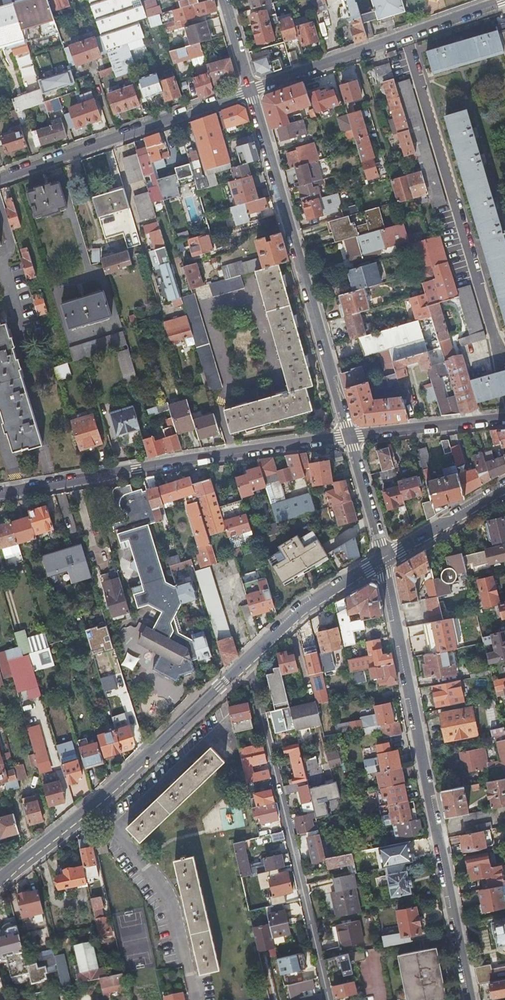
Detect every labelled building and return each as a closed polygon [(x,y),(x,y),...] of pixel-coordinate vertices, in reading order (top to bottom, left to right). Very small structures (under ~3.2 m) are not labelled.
[(57,29),(52,11),(48,1),(48,0),(25,0),(14,3),(26,42),(28,42),(27,39),(57,29)] [(48,1),(52,11),(66,6),(67,8),(71,7),(69,0),(50,0),(48,1)] [(106,49),(124,43),(126,50),(143,44),(141,37),(144,36),(140,25),(138,19),(142,18),(146,17),(141,1),(140,0),(88,0),(100,35),(106,49)] [(141,1),(146,17),(148,16),(158,13),(160,13),(158,5),(156,6),(154,0),(144,0),(141,1)] [(171,10),(174,20),(162,24),(164,32),(183,27),(188,25),(186,18),(202,14),(216,10),(214,0),(206,0),(199,2),(178,8),(171,10)] [(252,8),(273,3),(277,1),(276,0),(250,0),(252,8)] [(321,39),(328,37),(330,21),(324,0),(310,0),(321,39)] [(345,3),(351,20),(352,20),(361,17),(360,14),(356,0),(341,0),(342,4),(345,3)] [(374,8),(371,9),(372,11),(360,14),(361,17),(363,23),(369,21),(377,18),(377,19),(405,11),(402,0),(372,0),(374,8)] [(10,43),(13,52),(27,48),(26,42),(14,3),(0,7),(0,46),(10,43)] [(250,14),(254,29),(270,24),(266,10),(250,14)] [(67,24),(75,21),(76,21),(73,13),(64,16),(67,24)] [(161,23),(158,13),(148,16),(150,26),(161,23)] [(186,18),(188,25),(204,21),(202,14),(186,18)] [(298,37),(292,16),(278,20),(284,41),(298,37)] [(351,27),(356,42),(367,38),(363,23),(361,17),(352,20),(354,27),(351,27)] [(188,25),(183,27),(185,35),(188,34),(191,44),(200,42),(211,38),(209,34),(213,33),(211,27),(208,28),(205,20),(204,21),(188,25)] [(373,36),(369,21),(363,23),(367,38),(373,36)] [(297,26),(302,44),(317,40),(312,22),(297,26)] [(497,26),(498,30),(504,51),(504,23),(497,26)] [(270,24),(254,29),(258,43),(274,38),(270,24)] [(504,51),(498,30),(427,51),(433,72),(504,52),(504,51)] [(100,55),(107,52),(106,49),(100,35),(82,41),(88,60),(100,56),(100,55)] [(76,65),(88,60),(82,41),(64,48),(69,65),(76,63),(76,65)] [(284,41),(273,44),(277,59),(278,59),(279,62),(289,59),(287,53),(284,41)] [(173,63),(175,62),(198,55),(199,58),(204,57),(200,42),(191,44),(169,51),(173,63)] [(111,66),(114,72),(115,77),(121,75),(134,71),(126,50),(124,43),(106,49),(107,52),(111,66)] [(290,65),(298,62),(295,51),(287,53),(289,59),(290,65)] [(264,55),(251,60),(255,71),(262,75),(281,68),(279,62),(278,59),(277,59),(270,62),(268,55),(267,55),(266,53),(264,54),(264,55)] [(235,74),(230,57),(206,64),(212,85),(229,80),(235,74)] [(398,132),(405,155),(406,154),(416,152),(396,83),(389,62),(374,66),(375,70),(378,80),(382,79),(394,118),(392,119),(389,119),(393,134),(398,132)] [(192,73),(199,97),(214,91),(212,85),(206,64),(206,63),(194,67),(192,73)] [(99,74),(99,77),(114,72),(111,66),(98,71),(99,74)] [(42,95),(75,83),(74,79),(71,69),(37,80),(40,90),(42,95)] [(139,78),(141,83),(146,97),(162,91),(159,81),(156,72),(148,75),(139,78)] [(162,91),(166,100),(180,95),(173,74),(165,76),(166,79),(159,81),(162,91)] [(75,83),(75,84),(88,79),(87,75),(74,79),(75,83)] [(121,75),(115,77),(118,83),(124,81),(121,75)] [(421,171),(427,192),(429,198),(431,206),(445,202),(409,79),(396,83),(416,152),(418,158),(421,171)] [(352,129),(354,136),(367,178),(378,175),(372,156),(374,156),(361,116),(366,114),(365,109),(352,113),(349,101),(361,97),(356,80),(340,85),(345,102),(344,102),(348,115),(352,129)] [(263,101),(271,128),(277,126),(303,120),(301,112),(287,116),(285,112),(311,103),(308,95),(304,81),(267,94),(263,101)] [(120,90),(127,108),(139,104),(138,102),(146,100),(146,97),(141,83),(120,90)] [(27,94),(26,95),(29,107),(38,104),(44,102),(42,95),(40,90),(27,94)] [(115,113),(127,108),(120,90),(108,94),(115,113)] [(311,94),(308,95),(311,103),(313,108),(314,111),(316,110),(317,111),(325,108),(325,106),(330,105),(330,106),(338,104),(334,93),(333,90),(326,93),(325,90),(320,92),(319,90),(310,93),(311,94)] [(82,103),(88,122),(100,118),(91,92),(79,96),(82,103)] [(17,98),(12,99),(15,110),(16,112),(24,109),(29,107),(26,95),(17,98)] [(52,110),(61,107),(58,97),(52,99),(49,100),(52,110)] [(47,111),(52,110),(49,100),(44,102),(47,111)] [(41,113),(47,111),(44,102),(38,104),(41,113)] [(76,126),(88,122),(82,103),(70,108),(71,112),(64,115),(69,128),(76,125),(76,126)] [(237,104),(218,111),(219,115),(223,113),(224,118),(221,119),(223,128),(248,120),(244,108),(237,104)] [(24,109),(16,112),(20,125),(21,126),(29,123),(24,109)] [(466,109),(445,115),(504,320),(504,238),(504,234),(504,233),(504,229),(503,230),(495,205),(498,204),(497,197),(493,198),(482,161),(485,160),(483,153),(480,154),(474,135),(478,133),(476,127),(472,128),(466,109)] [(205,174),(231,167),(216,112),(190,121),(205,174)] [(338,117),(342,132),(344,131),(352,129),(348,115),(338,117)] [(51,125),(56,140),(67,136),(60,116),(49,119),(51,125)] [(303,120),(277,126),(281,139),(306,132),(303,120)] [(20,125),(17,126),(9,128),(11,134),(2,137),(6,151),(27,144),(21,126),(20,125)] [(36,146),(56,140),(51,125),(32,131),(36,146)] [(352,129),(344,131),(346,138),(354,136),(352,129)] [(164,147),(159,132),(144,137),(146,143),(147,146),(151,161),(163,158),(169,156),(168,152),(163,153),(160,156),(158,149),(164,147)] [(247,162),(259,159),(254,140),(236,146),(241,164),(247,162)] [(142,144),(135,147),(138,154),(144,175),(150,174),(154,186),(148,187),(149,193),(152,201),(163,198),(157,179),(151,161),(147,146),(143,148),(142,144)] [(287,153),(291,168),(295,166),(316,160),(318,160),(314,145),(287,153)] [(198,190),(209,186),(206,176),(203,177),(196,150),(192,151),(191,147),(186,149),(190,163),(195,180),(198,189),(198,190)] [(410,161),(418,158),(416,152),(406,154),(407,158),(410,161)] [(144,175),(138,154),(124,158),(131,182),(145,178),(144,175)] [(151,161),(157,179),(159,178),(156,169),(166,166),(163,158),(151,161)] [(316,160),(295,166),(300,184),(321,178),(316,160)] [(249,168),(247,162),(241,164),(231,167),(235,179),(250,174),(249,168)] [(157,179),(163,198),(163,199),(180,194),(178,185),(195,180),(190,163),(175,167),(177,174),(175,175),(174,174),(159,178),(157,179)] [(384,178),(389,177),(386,166),(381,168),(384,178)] [(408,175),(415,196),(427,192),(421,171),(408,175)] [(256,193),(250,174),(235,179),(231,180),(236,199),(241,197),(241,200),(251,197),(251,194),(256,193)] [(390,180),(397,201),(415,196),(408,175),(390,180)] [(321,178),(300,184),(302,189),(299,190),(303,201),(321,196),(317,185),(322,183),(321,178)] [(257,198),(256,193),(251,194),(251,197),(241,200),(241,197),(236,199),(231,180),(228,181),(235,205),(257,198)] [(35,187),(36,190),(28,192),(33,209),(31,209),(32,213),(34,212),(35,216),(42,214),(43,217),(60,211),(60,208),(67,206),(60,182),(52,185),(51,182),(35,187)] [(123,187),(92,197),(98,217),(130,208),(123,187)] [(321,196),(303,201),(308,218),(334,210),(333,205),(338,203),(335,192),(321,196)] [(152,201),(149,193),(135,197),(142,218),(156,214),(152,201)] [(268,207),(265,196),(257,198),(235,205),(231,206),(237,225),(250,221),(248,212),(268,207)] [(9,208),(5,209),(11,228),(21,225),(17,214),(12,197),(6,199),(9,208)] [(342,210),(343,216),(348,215),(359,212),(357,205),(342,210)] [(344,239),(384,227),(378,206),(363,210),(366,222),(355,225),(355,223),(351,224),(348,215),(343,216),(328,220),(334,242),(344,239)] [(403,222),(410,243),(427,238),(427,237),(419,210),(401,215),(403,222)] [(399,254),(412,250),(410,243),(403,222),(384,227),(344,239),(348,254),(345,254),(346,258),(349,257),(352,256),(354,260),(382,252),(381,248),(396,243),(399,254)] [(170,260),(158,223),(143,227),(146,235),(150,233),(153,243),(150,244),(151,247),(154,247),(155,250),(150,251),(154,265),(170,260)] [(288,260),(280,232),(256,238),(261,256),(260,257),(246,261),(246,262),(241,263),(241,261),(221,266),(225,279),(240,274),(255,270),(278,263),(288,260)] [(213,250),(208,233),(189,239),(194,255),(213,250)] [(412,250),(418,271),(424,292),(428,305),(439,301),(458,295),(456,290),(440,235),(427,238),(410,243),(412,250)] [(24,257),(20,258),(26,278),(36,275),(28,247),(22,249),(24,257)] [(128,250),(101,258),(101,259),(106,273),(120,269),(119,266),(132,262),(128,250)] [(181,297),(180,297),(170,260),(154,265),(156,269),(161,268),(167,287),(165,287),(169,300),(171,300),(181,297)] [(377,283),(381,282),(375,261),(371,262),(377,283)] [(183,265),(190,289),(203,285),(196,262),(183,265)] [(363,287),(377,283),(371,262),(347,269),(353,290),(363,287)] [(282,276),(278,263),(255,270),(289,391),(225,409),(231,432),(313,409),(307,387),(313,385),(308,367),(310,366),(308,362),(308,361),(308,360),(308,358),(307,357),(307,355),(307,356),(305,357),(296,326),(298,326),(297,322),(297,321),(296,319),(296,318),(296,316),(296,315),(295,315),(295,316),(293,316),(285,286),(286,286),(285,282),(285,280),(285,279),(284,278),(284,276),(284,275),(283,275),(282,276)] [(240,274),(225,279),(208,284),(212,296),(244,287),(240,274)] [(470,286),(456,290),(458,295),(469,334),(457,339),(459,345),(485,338),(470,286)] [(369,308),(363,287),(353,290),(339,294),(342,306),(340,309),(342,316),(345,315),(358,311),(369,308)] [(38,314),(47,311),(41,290),(38,290),(39,292),(32,295),(38,314)] [(104,290),(62,303),(70,328),(112,315),(104,290)] [(428,305),(424,292),(410,296),(417,319),(418,319),(431,315),(428,305)] [(192,335),(209,391),(222,387),(193,293),(192,293),(180,297),(181,297),(182,303),(186,315),(192,335)] [(173,306),(182,303),(181,297),(171,300),(173,306)] [(439,301),(428,305),(431,315),(440,346),(443,354),(444,357),(453,354),(448,337),(448,335),(448,333),(439,301)] [(361,322),(358,311),(345,315),(351,338),(358,336),(365,334),(361,322)] [(131,322),(137,320),(135,313),(129,315),(131,322)] [(186,315),(164,322),(171,344),(179,342),(179,339),(192,335),(186,315)] [(365,334),(358,336),(364,355),(374,353),(388,348),(392,361),(404,357),(416,354),(427,350),(418,319),(417,319),(402,324),(397,325),(372,332),(365,334)] [(365,334),(372,332),(369,320),(361,322),(365,334)] [(14,451),(42,442),(6,322),(1,324),(0,322),(0,406),(14,451)] [(123,331),(69,348),(73,360),(127,344),(123,331)] [(470,379),(459,345),(457,339),(456,335),(448,337),(453,354),(444,357),(445,361),(448,371),(455,394),(460,412),(478,407),(476,401),(470,379)] [(427,350),(429,358),(443,354),(440,346),(427,350)] [(138,382),(128,348),(117,351),(127,385),(138,382)] [(395,372),(392,361),(388,348),(374,353),(375,357),(380,355),(384,370),(379,371),(380,376),(395,372)] [(427,366),(431,365),(429,358),(427,350),(416,354),(404,357),(392,361),(395,372),(397,377),(407,374),(404,364),(419,359),(422,369),(427,367),(427,366)] [(460,413),(460,412),(455,394),(449,396),(450,402),(448,402),(446,397),(445,397),(438,374),(448,371),(445,361),(431,365),(427,366),(427,367),(433,387),(436,399),(441,415),(460,413)] [(351,369),(341,372),(345,387),(366,380),(362,365),(351,368),(351,369)] [(470,379),(476,401),(504,393),(504,369),(470,379)] [(397,377),(395,372),(380,376),(376,377),(379,387),(392,383),(394,387),(399,385),(397,377)] [(362,424),(409,418),(404,403),(402,396),(387,398),(387,394),(385,395),(385,398),(378,399),(378,402),(373,402),(369,400),(367,392),(370,392),(367,380),(366,380),(345,387),(355,419),(362,424)] [(429,401),(436,399),(433,387),(426,389),(429,401)] [(402,396),(404,403),(409,401),(406,390),(401,392),(402,396)] [(195,427),(193,420),(187,400),(168,405),(167,402),(156,405),(157,408),(158,412),(169,408),(172,417),(177,433),(195,427)] [(118,441),(142,438),(133,406),(110,412),(118,441)] [(195,427),(198,438),(219,432),(214,413),(193,420),(195,427)] [(70,421),(79,448),(101,442),(92,414),(70,421)] [(176,452),(182,451),(177,433),(172,417),(167,418),(169,427),(163,428),(166,436),(164,437),(162,433),(154,435),(155,439),(163,437),(167,451),(175,449),(176,452)] [(497,429),(500,441),(502,447),(504,446),(504,428),(497,429)] [(500,441),(497,429),(490,430),(494,442),(500,441)] [(142,438),(148,456),(167,451),(163,437),(155,439),(154,435),(142,438)] [(452,451),(450,444),(448,439),(440,440),(444,453),(452,451)] [(388,444),(386,441),(374,442),(376,450),(377,449),(382,470),(394,467),(397,466),(396,464),(393,465),(392,460),(394,460),(390,444),(388,444)] [(456,465),(464,462),(458,442),(450,444),(452,451),(456,465)] [(420,460),(421,464),(429,462),(425,447),(417,449),(418,453),(420,460)] [(504,474),(504,457),(504,455),(493,458),(491,449),(483,452),(486,461),(491,479),(498,475),(499,477),(502,476),(504,474)] [(298,453),(302,468),(308,467),(305,452),(298,453)] [(333,461),(343,459),(341,452),(331,454),(333,461)] [(483,452),(477,454),(474,454),(476,464),(477,467),(483,484),(491,479),(486,461),(483,452)] [(272,457),(257,459),(260,466),(266,486),(277,521),(315,510),(310,493),(286,500),(280,482),(305,476),(302,468),(298,453),(286,455),(289,466),(276,470),(272,457)] [(413,462),(420,460),(418,453),(411,455),(413,462)] [(314,483),(313,483),(314,484),(333,481),(329,460),(310,463),(311,467),(314,483)] [(465,497),(465,495),(458,473),(456,465),(443,468),(446,481),(445,480),(441,481),(441,482),(439,477),(430,480),(427,467),(423,468),(431,499),(433,506),(434,508),(437,507),(436,505),(465,497)] [(246,470),(247,474),(254,496),(262,493),(260,487),(266,486),(260,466),(246,470)] [(305,476),(307,484),(311,483),(313,483),(314,483),(311,467),(308,467),(302,468),(305,476)] [(398,478),(394,467),(382,470),(380,471),(383,482),(398,478)] [(465,495),(483,484),(477,467),(458,473),(465,495)] [(235,477),(242,500),(254,496),(247,474),(235,477)] [(150,490),(146,491),(156,523),(161,521),(158,513),(165,512),(164,508),(162,503),(157,486),(154,476),(145,477),(150,490)] [(398,481),(400,486),(403,498),(421,493),(416,476),(398,481)] [(217,563),(208,534),(192,483),(190,477),(157,486),(162,503),(189,495),(191,503),(205,546),(207,554),(197,557),(200,567),(202,567),(217,563)] [(208,534),(226,529),(219,506),(211,478),(192,483),(208,534)] [(351,500),(345,479),(333,481),(335,489),(333,489),(326,491),(330,506),(333,505),(335,505),(337,504),(351,500)] [(156,523),(146,491),(146,490),(142,491),(141,489),(132,491),(130,484),(118,486),(116,486),(114,487),(113,489),(113,490),(112,492),(112,493),(117,516),(124,514),(126,515),(123,523),(112,526),(120,552),(130,549),(133,561),(131,563),(134,571),(137,572),(141,585),(131,588),(139,616),(154,626),(152,629),(150,628),(140,644),(159,655),(151,669),(172,682),(173,682),(175,682),(176,682),(179,676),(180,676),(192,673),(194,672),(190,661),(198,659),(192,640),(191,636),(181,632),(176,615),(181,603),(175,585),(173,586),(166,581),(148,525),(156,523)] [(400,506),(405,505),(403,498),(400,486),(383,490),(388,508),(400,505),(400,506)] [(427,520),(435,515),(434,508),(433,506),(431,499),(421,502),(427,520)] [(232,548),(255,541),(254,540),(242,500),(219,506),(226,529),(232,548)] [(333,505),(340,525),(357,520),(351,500),(337,504),(335,505),(333,505)] [(201,547),(205,546),(191,503),(187,504),(201,547)] [(29,511),(30,516),(35,533),(54,528),(47,505),(29,511)] [(158,513),(161,521),(167,519),(166,515),(165,512),(158,513)] [(30,516),(12,522),(18,542),(36,537),(35,533),(30,516)] [(504,545),(504,519),(504,517),(489,520),(494,547),(503,545),(504,545)] [(264,527),(267,536),(280,532),(277,521),(270,523),(271,526),(264,527)] [(12,522),(0,525),(0,541),(2,547),(18,542),(12,522)] [(275,576),(277,575),(282,583),(328,556),(313,531),(267,558),(275,570),(273,571),(275,576)] [(334,547),(341,564),(365,553),(358,537),(334,547)] [(255,541),(232,548),(234,556),(257,549),(255,541)] [(18,542),(2,547),(6,559),(21,554),(18,542)] [(84,553),(81,543),(70,546),(60,549),(42,555),(48,576),(68,570),(69,569),(72,580),(91,574),(84,553)] [(463,555),(465,564),(472,562),(473,566),(504,559),(504,552),(503,545),(494,547),(463,555)] [(455,570),(466,568),(465,564),(463,555),(461,549),(445,553),(448,564),(447,564),(445,565),(444,565),(443,566),(442,567),(441,568),(441,570),(441,571),(441,572),(441,573),(432,575),(433,579),(435,586),(436,592),(450,589),(448,579),(449,579),(451,578),(452,578),(453,577),(454,576),(454,575),(455,574),(455,572),(455,571),(455,570)] [(417,577),(430,570),(425,550),(397,566),(395,572),(402,604),(418,600),(415,582),(416,581),(417,580),(417,579),(417,578),(417,577)] [(179,557),(181,562),(183,561),(191,559),(197,557),(195,552),(179,557)] [(178,554),(167,558),(168,560),(169,565),(178,562),(181,562),(179,557),(178,554)] [(239,572),(235,557),(227,560),(232,574),(239,572)] [(191,559),(183,561),(187,572),(195,570),(191,559)] [(178,562),(169,565),(171,571),(180,568),(178,562)] [(195,572),(225,665),(237,654),(209,568),(195,572)] [(69,569),(68,570),(72,583),(91,577),(91,574),(72,580),(69,569)] [(124,612),(129,611),(116,570),(100,575),(113,616),(123,613),(124,612)] [(254,572),(243,575),(245,582),(256,579),(254,572)] [(185,582),(175,585),(181,603),(197,599),(190,576),(183,577),(185,582)] [(249,604),(252,614),(269,610),(269,607),(274,606),(265,576),(258,578),(258,579),(243,584),(246,595),(249,604)] [(499,604),(492,577),(478,580),(485,607),(494,605),(499,604)] [(430,622),(443,619),(437,596),(436,592),(435,586),(433,579),(426,581),(430,598),(426,599),(430,622)] [(363,618),(383,614),(378,586),(371,582),(345,597),(351,621),(353,620),(352,613),(359,611),(361,612),(362,618),(363,618)] [(338,600),(335,602),(338,616),(341,615),(343,622),(340,623),(344,645),(355,643),(353,631),(365,628),(363,618),(362,618),(353,620),(351,621),(345,597),(338,600)] [(420,609),(418,600),(402,604),(403,612),(420,609)] [(499,604),(494,605),(497,618),(502,617),(503,617),(504,617),(504,602),(499,604)] [(252,640),(258,634),(252,614),(249,604),(241,606),(252,640)] [(457,648),(451,617),(443,619),(430,622),(426,623),(432,653),(446,650),(457,648)] [(330,649),(341,646),(337,627),(318,632),(323,651),(318,652),(321,665),(322,672),(335,669),(330,649)] [(22,630),(13,633),(17,647),(20,646),(23,655),(29,653),(49,647),(48,645),(45,632),(24,639),(22,630)] [(482,637),(484,643),(484,646),(494,643),(496,652),(487,654),(489,664),(504,661),(504,660),(504,631),(482,637)] [(199,634),(191,636),(192,640),(198,659),(198,660),(199,660),(211,657),(204,633),(199,634)] [(364,641),(366,650),(368,649),(370,655),(348,660),(348,659),(347,659),(350,671),(363,668),(369,667),(376,666),(393,663),(391,653),(382,654),(379,638),(364,641)] [(301,644),(303,654),(317,650),(315,640),(301,644)] [(8,659),(23,655),(20,646),(17,647),(5,650),(8,659)] [(54,663),(49,647),(29,653),(33,669),(54,663)] [(13,676),(8,659),(5,650),(0,652),(0,664),(4,678),(13,676)] [(303,654),(315,701),(318,714),(324,713),(321,701),(326,700),(328,712),(332,711),(330,702),(324,678),(322,672),(321,665),(318,652),(317,650),(303,654)] [(449,665),(446,650),(432,653),(424,655),(426,664),(424,664),(426,676),(437,674),(438,678),(456,674),(454,664),(449,665)] [(285,652),(277,654),(280,667),(282,673),(297,669),(293,655),(286,657),(285,652)] [(13,676),(14,682),(16,689),(38,683),(33,669),(29,653),(23,655),(8,659),(13,676)] [(128,653),(123,664),(135,668),(139,657),(128,653)] [(393,663),(376,666),(369,667),(371,675),(372,675),(372,678),(377,677),(378,681),(387,680),(388,684),(397,682),(393,663)] [(491,673),(489,666),(475,669),(476,676),(491,673)] [(109,667),(97,671),(114,725),(122,751),(132,747),(130,740),(133,740),(129,726),(124,728),(120,715),(124,715),(109,667)] [(275,709),(290,706),(282,673),(280,667),(274,669),(275,673),(267,675),(275,709)] [(363,668),(350,671),(353,684),(366,682),(363,668)] [(496,691),(504,689),(504,679),(493,681),(496,691)] [(460,680),(433,685),(438,707),(464,702),(460,680)] [(498,701),(504,700),(503,695),(504,694),(504,689),(496,691),(497,698),(498,701)] [(315,701),(290,707),(292,715),(293,721),(295,728),(320,722),(318,714),(315,701)] [(228,707),(233,726),(235,725),(235,723),(234,720),(251,716),(247,702),(228,707)] [(378,725),(398,721),(394,702),(375,706),(377,714),(360,717),(361,719),(335,724),(337,733),(355,729),(367,727),(378,725)] [(290,707),(290,706),(275,709),(270,711),(272,720),(282,717),(292,715),(290,707)] [(446,740),(477,734),(472,708),(441,714),(446,740)] [(292,715),(282,717),(283,722),(285,723),(293,721),(292,715)] [(398,721),(378,725),(379,731),(383,731),(384,737),(400,734),(398,721)] [(122,751),(114,725),(103,728),(104,734),(99,735),(105,756),(122,751)] [(367,727),(368,733),(379,731),(378,725),(367,727)] [(367,727),(355,729),(357,735),(368,733),(367,727)] [(504,735),(504,729),(504,727),(494,729),(496,736),(502,735),(504,735)] [(37,729),(28,731),(34,753),(43,750),(37,729)] [(502,735),(503,740),(497,741),(501,761),(487,763),(484,748),(464,752),(464,753),(461,753),(463,766),(467,765),(468,772),(503,766),(504,774),(504,735),(502,735)] [(299,743),(297,737),(285,739),(287,746),(299,743)] [(62,764),(68,783),(78,780),(76,776),(82,774),(78,759),(72,740),(71,740),(72,742),(57,746),(56,745),(62,764)] [(98,742),(79,747),(85,768),(104,763),(98,742)] [(241,758),(264,753),(262,743),(238,748),(241,758)] [(287,746),(284,746),(286,752),(290,751),(296,777),(290,778),(291,783),(307,780),(307,777),(299,743),(287,746)] [(368,773),(378,771),(401,766),(398,750),(390,751),(388,743),(377,745),(379,755),(365,758),(368,773)] [(212,746),(127,826),(141,840),(226,760),(212,746)] [(330,767),(343,765),(340,748),(327,750),(330,767)] [(43,750),(34,753),(37,765),(49,762),(45,750),(43,750)] [(32,766),(37,765),(34,753),(29,754),(32,766)] [(266,761),(264,753),(241,758),(247,783),(257,781),(270,778),(269,771),(257,774),(257,773),(253,774),(252,770),(251,770),(250,765),(266,761)] [(321,755),(306,759),(309,770),(324,767),(321,755)] [(0,760),(0,782),(5,781),(7,790),(19,787),(17,780),(14,769),(5,772),(2,760),(0,760)] [(14,769),(17,780),(25,778),(21,764),(13,766),(14,769)] [(378,771),(382,787),(403,783),(401,777),(403,777),(401,766),(378,771)] [(307,777),(307,780),(308,784),(315,809),(315,812),(317,818),(329,815),(320,774),(307,777)] [(488,781),(490,791),(488,792),(489,797),(491,797),(492,805),(491,805),(492,806),(493,806),(493,808),(504,806),(504,778),(488,781)] [(59,780),(43,784),(49,805),(65,801),(59,780)] [(291,783),(283,785),(285,794),(299,790),(298,786),(308,784),(307,780),(291,783)] [(404,783),(403,783),(382,787),(376,789),(379,805),(380,805),(389,803),(407,799),(404,783)] [(298,786),(299,790),(304,811),(306,811),(315,809),(308,784),(298,786)] [(463,786),(442,790),(447,817),(460,814),(469,813),(467,803),(468,803),(466,797),(465,793),(466,793),(465,792),(463,786)] [(254,792),(257,805),(274,802),(270,789),(254,792)] [(36,794),(35,795),(41,819),(43,819),(41,813),(44,812),(39,793),(36,794)] [(41,819),(35,795),(22,798),(29,821),(29,823),(41,819)] [(407,799),(389,803),(393,823),(415,819),(413,810),(410,811),(407,799)] [(260,813),(261,819),(262,822),(278,819),(274,802),(257,805),(252,807),(254,814),(260,813)] [(389,803),(380,805),(384,825),(388,824),(393,823),(389,803)] [(488,809),(469,813),(460,814),(462,821),(489,816),(488,809)] [(295,817),(299,834),(306,832),(307,832),(319,829),(317,818),(315,812),(307,814),(295,817)] [(16,824),(13,813),(0,816),(0,834),(1,837),(18,832),(16,824)] [(415,819),(393,823),(396,837),(422,832),(419,818),(415,819)] [(464,834),(483,830),(492,829),(491,821),(463,827),(464,834)] [(321,837),(319,829),(307,832),(306,832),(314,861),(326,858),(326,857),(325,853),(321,837)] [(464,834),(460,835),(463,851),(486,846),(483,830),(464,834)] [(283,831),(270,833),(272,841),(285,838),(283,831)] [(327,836),(321,837),(325,853),(326,857),(332,856),(327,836)] [(241,877),(291,864),(288,852),(265,858),(266,862),(249,866),(245,848),(251,847),(250,838),(248,839),(233,842),(241,877)] [(83,866),(86,879),(98,876),(92,846),(86,847),(85,842),(81,843),(81,839),(78,840),(80,848),(83,866)] [(94,843),(97,854),(107,852),(105,841),(94,843)] [(409,841),(379,846),(384,867),(405,862),(413,861),(409,841)] [(326,858),(328,865),(328,866),(355,861),(353,851),(332,856),(326,857),(326,858)] [(472,879),(483,876),(483,878),(482,879),(482,881),(483,883),(484,883),(485,888),(504,884),(504,882),(502,865),(491,867),(488,852),(467,856),(467,859),(466,860),(467,865),(469,866),(472,879)] [(220,968),(194,855),(175,859),(201,972),(214,969),(220,968)] [(384,867),(379,867),(384,896),(391,895),(392,896),(401,894),(401,895),(403,895),(402,894),(410,892),(409,887),(412,886),(411,877),(407,878),(405,862),(384,867)] [(59,888),(87,882),(86,879),(83,866),(73,868),(73,867),(64,869),(65,873),(56,875),(56,876),(54,879),(56,886),(58,887),(59,888)] [(268,875),(273,896),(292,891),(287,871),(281,872),(280,873),(279,870),(275,871),(276,873),(268,875)] [(332,892),(337,916),(360,912),(354,887),(357,887),(354,872),(334,877),(337,891),(332,892)] [(485,888),(479,889),(483,911),(504,907),(504,904),(504,884),(485,888)] [(22,919),(34,916),(42,914),(43,914),(37,892),(28,894),(27,893),(17,895),(22,919)] [(104,906),(101,896),(91,898),(99,934),(100,939),(103,938),(102,934),(111,932),(109,921),(105,922),(102,907),(104,906)] [(422,933),(417,906),(397,910),(403,937),(422,933)] [(269,923),(272,937),(290,933),(285,910),(267,914),(269,923)] [(42,914),(34,916),(36,923),(43,921),(42,914)] [(337,924),(342,946),(364,942),(359,920),(337,924)] [(497,936),(499,945),(504,944),(504,921),(493,924),(494,925),(493,925),(491,928),(493,934),(494,935),(495,935),(496,936),(497,936)] [(269,923),(253,927),(257,947),(258,951),(265,949),(266,949),(269,949),(275,947),(274,944),(272,937),(269,923)] [(0,938),(0,962),(7,960),(10,971),(27,967),(17,926),(6,928),(5,929),(4,929),(4,930),(4,931),(5,936),(0,938)] [(272,937),(274,944),(291,939),(290,933),(272,937)] [(383,939),(384,946),(396,944),(395,937),(383,939)] [(75,970),(78,984),(99,979),(107,977),(105,969),(97,971),(92,948),(91,943),(75,946),(77,951),(80,969),(75,970)] [(410,999),(437,999),(444,999),(434,947),(401,954),(410,999)] [(367,959),(365,950),(349,953),(351,962),(367,959)] [(306,968),(302,952),(277,958),(281,974),(306,968)] [(349,953),(325,959),(327,969),(338,966),(338,968),(342,967),(344,975),(354,972),(352,965),(351,962),(349,953)] [(69,985),(62,955),(54,956),(61,987),(69,985)] [(27,967),(31,984),(41,982),(40,982),(41,982),(41,981),(46,980),(45,974),(46,973),(45,967),(37,969),(36,964),(27,967)] [(475,974),(477,984),(490,981),(493,981),(492,971),(475,974)] [(108,992),(126,989),(123,974),(107,977),(99,979),(102,994),(104,999),(107,999),(108,998),(109,996),(108,994),(108,992)] [(493,981),(490,981),(492,991),(489,992),(490,994),(492,994),(493,997),(504,994),(504,978),(493,981)] [(312,979),(304,981),(288,985),(292,999),(321,999),(324,999),(322,992),(315,994),(316,995),(300,998),(299,995),(302,994),(301,990),(314,987),(312,979)] [(344,983),(334,985),(336,996),(357,992),(354,980),(344,983)] [(316,995),(315,994),(314,987),(301,990),(302,994),(299,995),(300,998),(316,995)]
